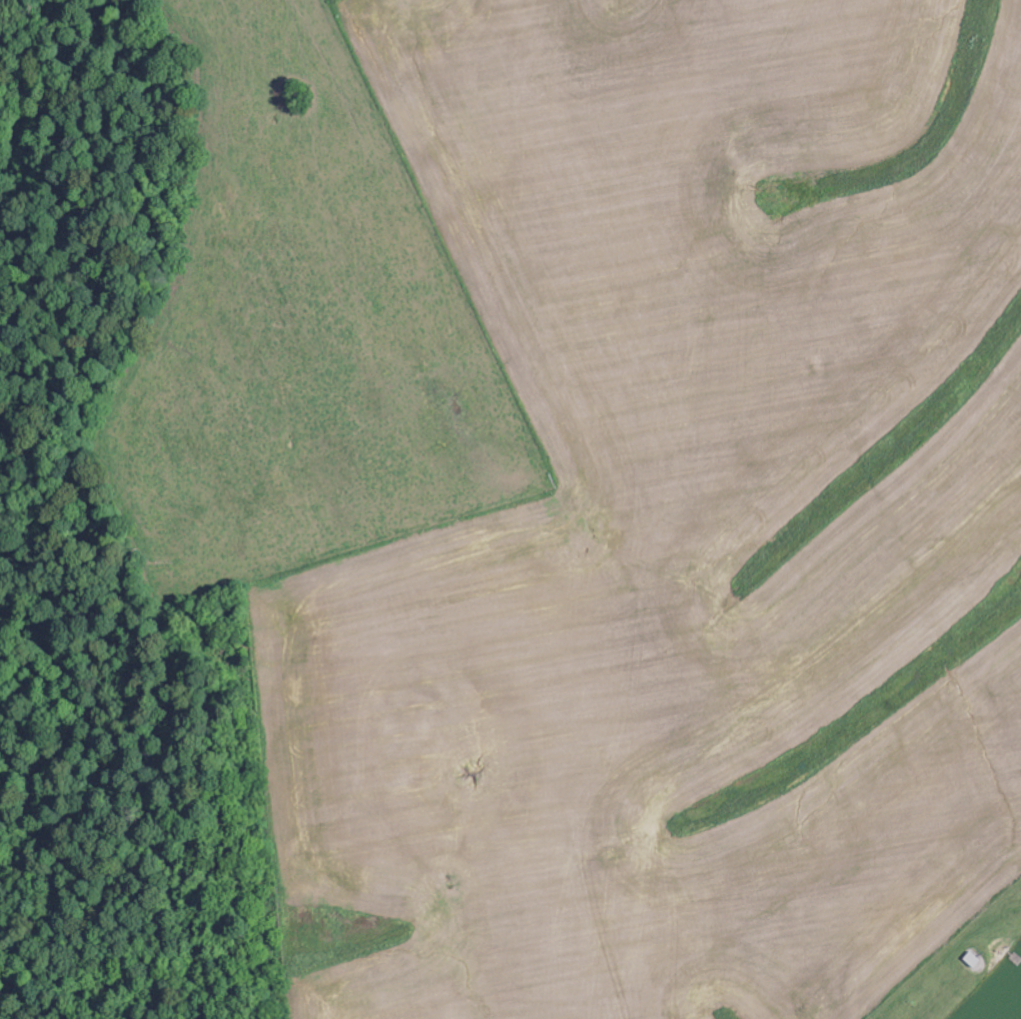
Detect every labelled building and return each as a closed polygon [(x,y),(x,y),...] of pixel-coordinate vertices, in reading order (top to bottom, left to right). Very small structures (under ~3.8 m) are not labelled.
[(973,969),(980,961),(970,952),(963,960),(973,969)]
